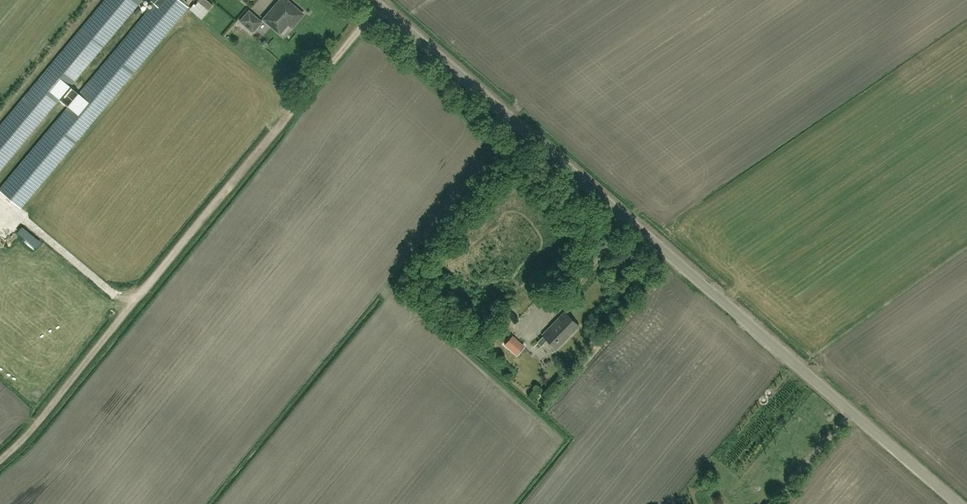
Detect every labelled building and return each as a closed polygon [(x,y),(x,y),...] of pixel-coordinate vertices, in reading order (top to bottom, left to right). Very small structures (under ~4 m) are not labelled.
[(154,3),(0,188),(0,190),(21,208),(188,7),(179,0),(150,0),(154,3)] [(0,126),(0,170),(142,0),(105,0),(0,126)] [(192,9),(204,19),(212,10),(200,0),(199,0),(192,9)] [(287,0),(280,0),(263,19),(279,33),(292,19),(296,22),(303,14),(287,0)] [(240,20),(253,32),(262,21),(249,10),(240,20)] [(508,324),(513,320),(501,308),(496,312),(508,324)] [(557,349),(579,326),(564,311),(542,334),(541,335),(543,336),(537,342),(541,346),(547,340),(557,350),(557,349)] [(512,335),(505,344),(515,353),(523,344),(512,335)] [(550,403),(557,394),(552,390),(545,399),(550,403)]
